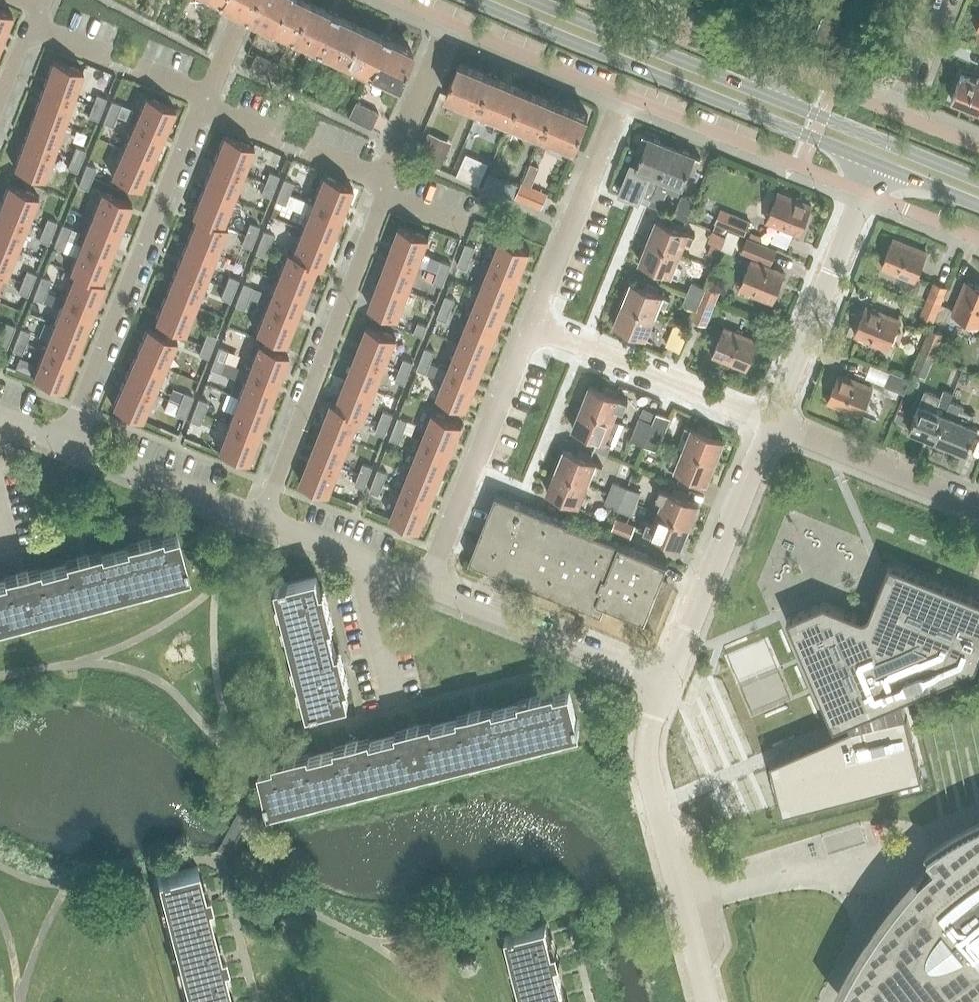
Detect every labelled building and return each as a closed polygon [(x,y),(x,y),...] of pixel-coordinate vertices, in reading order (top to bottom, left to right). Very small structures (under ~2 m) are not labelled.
[(212,1),(217,4),(218,2),(243,14),(245,16),(253,0),(212,0),(212,1)] [(245,16),(271,29),(272,28),(291,37),(307,2),(303,0),(253,0),(245,16)] [(329,12),(307,2),(291,37),(313,46),(311,51),(316,53),(318,49),(343,61),(348,50),(359,27),(338,17),(339,16),(329,11),(329,12)] [(1,40),(12,14),(0,9),(0,40),(1,40)] [(839,21),(827,16),(824,15),(815,35),(829,41),(830,42),(839,21)] [(381,37),(359,27),(348,50),(343,61),(364,71),(363,75),(368,78),(370,74),(396,86),(412,51),(391,42),(391,40),(381,36),(381,37)] [(256,54),(249,69),(271,80),(278,65),(277,64),(256,54)] [(73,98),(83,71),(54,60),(53,60),(43,87),(73,98)] [(446,94),(463,101),(474,105),(473,110),(477,112),(479,108),(510,120),(524,88),(497,77),(498,76),(487,71),(487,73),(460,62),(446,94)] [(978,77),(976,81),(961,75),(951,100),(978,111),(978,78),(978,77)] [(63,125),(73,98),(43,87),(33,114),(63,125)] [(551,99),(524,88),(510,120),(542,134),(540,138),(546,140),(547,136),(574,147),(588,115),(561,104),(561,102),(551,98),(551,99)] [(106,98),(97,95),(92,106),(102,109),(106,98)] [(134,123),(163,135),(175,109),(146,96),(134,123)] [(112,101),(107,112),(116,115),(121,105),(112,101)] [(355,101),(347,117),(370,128),(378,113),(355,101)] [(97,120),(102,109),(92,106),(88,116),(97,120)] [(107,112),(103,123),(112,126),(116,115),(107,112)] [(54,151),(63,125),(33,114),(24,141),(54,151)] [(134,123),(123,149),(152,161),(163,135),(134,123)] [(618,191),(632,198),(647,204),(672,146),(643,134),(642,135),(643,136),(637,150),(642,152),(637,164),(630,161),(618,191)] [(213,162),(242,174),(253,147),(224,135),(213,162)] [(54,151),(24,141),(14,168),(44,179),(54,151)] [(448,151),(426,141),(418,159),(440,169),(448,151)] [(701,158),(672,146),(647,204),(660,209),(671,182),(682,186),(688,171),(693,173),(698,159),(700,160),(701,158)] [(85,150),(76,147),(72,158),(81,161),(85,150)] [(123,149),(111,175),(140,188),(152,161),(123,149)] [(76,172),(81,161),(72,158),(67,168),(76,172)] [(479,185),(485,171),(463,161),(457,176),(479,185)] [(203,188),(232,200),(242,174),(213,162),(203,188)] [(86,164),(82,175),(91,179),(95,168),(86,164)] [(269,172),(265,183),(274,186),(278,176),(269,172)] [(82,175),(78,186),(87,189),(91,179),(82,175)] [(323,175),(312,202),(341,214),(352,187),(323,175)] [(280,190),(289,194),(293,183),(284,179),(280,190)] [(261,194),(270,197),(274,186),(265,183),(261,194)] [(27,223),(38,196),(8,184),(0,205),(0,212),(27,223)] [(521,186),(517,196),(528,201),(539,205),(539,204),(543,193),(533,189),(530,188),(522,185),(521,186)] [(196,217),(197,216),(222,226),(222,225),(232,200),(203,188),(192,215),(196,217)] [(280,190),(275,201),(285,205),(289,194),(280,190)] [(91,218),(120,229),(131,203),(102,191),(91,218)] [(801,234),(812,205),(779,192),(767,220),(801,234)] [(695,200),(694,199),(682,195),(674,215),(687,220),(695,200)] [(302,228),(331,240),(341,214),(312,202),(302,228)] [(744,234),(749,221),(721,210),(713,230),(725,235),(728,228),(744,234)] [(17,249),(27,223),(0,212),(0,242),(17,249)] [(196,217),(186,242),(216,253),(227,226),(222,225),(222,226),(197,216),(196,217)] [(81,244),(110,255),(120,229),(91,218),(81,244)] [(57,222),(47,219),(43,229),(52,233),(57,222)] [(648,240),(675,250),(679,239),(690,244),(694,234),(683,230),(685,225),(671,220),(669,224),(656,219),(648,240)] [(254,237),(259,226),(250,223),(245,234),(254,237)] [(67,239),(71,228),(62,225),(58,235),(67,239)] [(419,264),(429,237),(399,226),(389,253),(419,264)] [(292,254),(291,255),(316,265),(316,266),(320,267),(331,240),(302,228),(292,254)] [(48,244),(52,233),(43,229),(39,240),(48,244)] [(725,235),(713,230),(709,242),(721,246),(725,235)] [(269,246),(273,235),(264,231),(260,242),(269,246)] [(250,248),(254,237),(245,234),(241,245),(250,248)] [(54,246),(63,250),(67,239),(58,235),(54,246)] [(747,237),(742,251),(772,263),(777,249),(747,237)] [(530,250),(501,238),(490,265),(519,277),(530,250)] [(926,252),(916,247),(893,238),(881,266),(915,280),(926,252)] [(670,262),(675,250),(648,240),(639,261),(652,267),(650,271),(664,276),(666,272),(677,277),(681,267),(670,262)] [(0,242),(0,273),(2,273),(1,274),(6,276),(17,249),(0,242)] [(205,280),(216,253),(186,242),(176,268),(205,280)] [(260,242),(255,253),(264,257),(269,246),(260,242)] [(75,272),(100,281),(110,255),(81,244),(70,270),(75,272)] [(463,250),(462,254),(471,258),(475,247),(466,244),(463,250)] [(276,279),(306,291),(316,266),(316,265),(291,255),(292,254),(287,252),(276,279)] [(389,253),(379,280),(409,291),(419,264),(389,253)] [(467,269),(471,258),(462,254),(457,265),(467,269)] [(773,301),(785,272),(752,259),(740,288),(773,301)] [(451,265),(442,261),(437,272),(447,276),(451,265)] [(490,265),(479,291),(509,303),(519,277),(490,265)] [(166,294),(195,306),(205,280),(176,268),(166,294)] [(36,274),(26,271),(22,281),(31,285),(36,274)] [(64,298),(94,309),(104,283),(100,281),(75,272),(64,298)] [(433,283),(442,286),(447,276),(437,272),(433,283)] [(238,280),(229,276),(225,287),(234,291),(238,280)] [(46,291),(51,280),(41,277),(37,287),(46,291)] [(296,317),(306,291),(276,279),(266,305),(296,317)] [(379,280),(369,307),(398,318),(409,291),(379,280)] [(27,296),(31,285),(22,281),(18,292),(27,296)] [(622,303),(649,314),(654,302),(665,307),(669,297),(658,292),(660,287),(646,282),(644,287),(631,281),(622,303)] [(966,281),(953,314),(978,324),(978,286),(966,281)] [(706,287),(704,287),(692,282),(687,292),(702,298),(703,295),(706,287)] [(938,312),(948,288),(935,283),(925,307),(938,312)] [(248,298),(252,287),(243,284),(239,295),(248,298)] [(706,286),(706,287),(703,295),(715,300),(719,291),(706,286)] [(33,298),(42,302),(46,291),(37,287),(33,298)] [(225,287),(220,298),(229,301),(234,291),(225,287)] [(479,291),(469,317),(498,329),(509,303),(479,291)] [(697,310),(702,298),(687,292),(683,304),(697,310)] [(155,321),(184,333),(195,306),(166,294),(155,321)] [(239,295),(235,305),(244,309),(248,298),(239,295)] [(715,300),(703,295),(702,298),(697,310),(693,320),(706,325),(715,300)] [(445,296),(441,307),(451,310),(455,299),(445,296)] [(54,324),(83,336),(94,309),(64,298),(54,324)] [(649,314),(622,303),(614,325),(627,330),(625,334),(639,339),(640,335),(651,340),(655,330),(644,325),(649,314)] [(255,332),(285,344),(296,317),(266,305),(255,332)] [(888,348),(899,319),(866,305),(854,334),(888,348)] [(441,307),(437,317),(446,321),(451,310),(441,307)] [(925,307),(921,317),(934,322),(938,312),(925,307)] [(469,317),(458,344),(488,355),(498,329),(469,317)] [(427,326),(418,322),(414,333),(423,337),(427,326)] [(15,326),(6,323),(1,333),(11,337),(15,326)] [(43,350),(73,362),(83,336),(54,324),(43,350)] [(666,345),(668,346),(680,351),(689,329),(675,324),(666,345)] [(396,337),(367,326),(357,352),(386,363),(396,337)] [(746,369),(758,340),(725,326),(713,356),(746,369)] [(147,328),(135,354),(164,367),(176,340),(147,328)] [(929,328),(920,352),(934,358),(944,333),(929,328)] [(25,343),(30,332),(21,329),(16,339),(25,343)] [(11,337),(1,333),(0,337),(0,345),(6,348),(11,337)] [(216,336),(207,333),(203,344),(212,347),(216,336)] [(12,350),(21,354),(25,343),(16,339),(12,350)] [(277,382),(288,355),(258,343),(248,370),(277,382)] [(203,344),(198,354),(207,358),(212,347),(203,344)] [(458,344),(448,370),(477,382),(488,355),(458,344)] [(219,347),(215,358),(224,362),(228,351),(219,347)] [(430,362),(435,352),(425,348),(421,359),(430,362)] [(33,376),(33,377),(62,389),(73,362),(43,350),(33,376)] [(346,378),(376,390),(386,363),(357,352),(346,378)] [(164,367),(135,354),(124,380),(153,393),(164,367)] [(215,358),(210,369),(219,372),(224,362),(215,358)] [(404,359),(399,370),(409,373),(413,363),(404,359)] [(421,359),(417,370),(426,373),(430,362),(421,359)] [(277,382),(248,370),(238,397),(268,408),(277,382)] [(409,373),(399,370),(395,381),(404,384),(409,373)] [(448,370),(437,396),(466,408),(477,382),(448,370)] [(910,379),(890,371),(884,385),(904,393),(910,379)] [(861,415),(872,386),(839,373),(828,402),(861,415)] [(336,404),(361,414),(361,415),(365,416),(376,390),(346,378),(336,404)] [(124,380),(112,407),(141,419),(153,393),(124,380)] [(581,407),(613,420),(618,408),(623,410),(627,401),(615,396),(617,392),(604,387),(602,391),(589,386),(581,407)] [(919,404),(916,413),(913,420),(910,428),(909,429),(916,432),(935,440),(945,414),(951,401),(953,394),(949,392),(945,390),(942,397),(925,390),(919,404)] [(193,396),(184,393),(179,403),(188,407),(193,396)] [(268,408),(238,397),(228,423),(258,435),(268,408)] [(194,410),(203,413),(208,403),(198,399),(194,410)] [(951,401),(945,414),(935,440),(968,453),(978,428),(973,426),(974,416),(962,411),(964,406),(951,401)] [(336,404),(332,402),(321,429),(350,440),(361,415),(361,414),(336,404)] [(175,414),(184,418),(188,407),(179,403),(175,414)] [(596,443),(594,449),(606,453),(610,442),(616,444),(624,424),(613,420),(581,407),(573,428),(586,433),(584,438),(596,443)] [(648,434),(656,412),(644,407),(635,429),(648,434)] [(190,421),(199,424),(203,413),(194,410),(190,421)] [(388,425),(393,415),(383,411),(379,422),(388,425)] [(462,424),(433,412),(422,439),(451,451),(462,424)] [(670,418),(667,417),(656,412),(648,434),(661,439),(670,418)] [(897,414),(894,422),(910,428),(913,420),(897,414)] [(403,432),(408,421),(398,417),(394,428),(403,432)] [(384,436),(388,425),(379,422),(375,433),(384,436)] [(247,462),(258,435),(228,423),(218,451),(247,462)] [(682,435),(677,447),(683,449),(683,448),(716,461),(724,440),(711,435),(713,431),(700,426),(698,430),(686,425),(682,435)] [(394,428),(390,439),(399,443),(403,432),(394,428)] [(310,455),(340,467),(350,440),(321,429),(310,455)] [(644,445),(648,434),(635,429),(631,440),(644,445)] [(661,439),(648,434),(644,445),(657,450),(661,439)] [(422,439),(411,465),(441,477),(451,451),(422,439)] [(694,477),(707,482),(716,461),(683,448),(683,449),(679,460),(673,457),(669,467),(681,471),(679,476),(692,481),(694,477)] [(588,484),(592,472),(598,474),(601,465),(590,460),(592,455),(579,450),(577,455),(564,450),(556,471),(588,484)] [(300,482),(329,494),(340,467),(310,455),(300,482)] [(368,478),(372,467),(363,463),(359,474),(368,478)] [(441,477),(411,465),(401,491),(430,503),(441,477)] [(378,470),(374,480),(383,484),(387,473),(378,470)] [(556,471),(547,492),(560,497),(558,502),(570,506),(571,504),(583,508),(584,507),(585,507),(588,498),(583,496),(588,484),(556,471)] [(359,474),(355,485),(364,489),(368,478),(359,474)] [(374,480),(369,491),(379,495),(383,484),(374,480)] [(609,492),(623,498),(627,486),(613,481),(609,492)] [(627,486),(623,498),(637,503),(641,492),(627,486)] [(662,501),(657,512),(690,525),(698,504),(685,499),(687,494),(674,489),(672,493),(661,489),(657,499),(662,501)] [(419,530),(430,503),(401,491),(390,518),(419,530)] [(618,509),(623,498),(609,492),(605,504),(618,509)] [(470,558),(469,560),(498,572),(523,581),(523,582),(602,613),(603,610),(597,608),(600,601),(618,608),(653,622),(669,584),(661,578),(667,564),(668,562),(561,519),(496,493),(495,495),(470,558)] [(637,503),(623,498),(618,509),(633,514),(637,503)] [(570,506),(569,511),(580,516),(583,508),(571,504),(570,506)] [(681,546),(690,525),(657,512),(653,524),(647,522),(644,531),(656,536),(654,540),(667,545),(669,541),(681,546)] [(635,526),(616,518),(611,530),(631,538),(635,526)] [(138,544),(114,550),(124,589),(155,581),(186,573),(184,568),(185,568),(184,562),(183,562),(175,534),(150,540),(149,536),(148,536),(148,538),(144,539),(139,541),(139,538),(137,539),(138,544)] [(77,560),(53,566),(64,605),(124,589),(114,550),(89,557),(88,552),(86,553),(87,555),(83,556),(78,557),(78,555),(76,555),(77,560)] [(770,760),(771,765),(783,811),(922,776),(910,728),(907,716),(906,717),(901,698),(900,694),(972,663),(978,646),(978,600),(894,564),(889,562),(875,596),(880,598),(871,621),(857,615),(824,602),(787,618),(832,723),(834,727),(848,721),(850,726),(852,730),(852,731),(804,752),(804,751),(802,747),(770,760)] [(0,581),(0,611),(3,622),(33,613),(64,605),(53,566),(29,573),(28,568),(26,569),(27,571),(22,572),(18,573),(17,571),(15,572),(17,576),(0,581)] [(282,584),(277,585),(285,616),(293,647),(332,638),(330,631),(325,613),(330,611),(330,609),(328,610),(326,601),(328,601),(327,599),(322,600),(319,585),(316,576),(289,583),(288,581),(281,583),(282,584)] [(332,638),(293,647),(301,679),(309,710),(313,708),(314,709),(320,708),(320,707),(347,700),(345,691),(341,675),(346,673),(346,672),(344,672),(342,664),(344,663),(343,661),(338,663),(334,647),(332,638)] [(547,738),(579,730),(578,726),(579,725),(577,719),(576,719),(569,691),(544,697),(543,693),(541,693),(541,695),(537,697),(532,698),(532,695),(530,696),(531,700),(507,706),(517,745),(547,738)] [(517,745),(507,706),(506,707),(482,713),(481,708),(479,708),(479,711),(475,712),(471,713),(470,711),(468,711),(469,716),(446,722),(455,761),(485,753),(517,745)] [(455,761),(446,722),(422,728),(421,723),(419,723),(419,726),(415,727),(410,728),(409,726),(407,726),(408,731),(384,737),(394,776),(425,768),(455,761)] [(394,776),(384,737),(360,743),(359,739),(357,739),(358,741),(353,742),(349,743),(348,741),(346,742),(347,746),(323,752),(333,792),(364,784),(394,776)] [(269,803),(270,807),(302,799),(333,792),(323,752),(298,759),(297,754),(295,754),(296,757),(292,758),(287,759),(287,756),(285,757),(286,762),(261,768),(268,797),(267,797),(268,803),(269,803)] [(840,995),(844,1001),(845,1001),(959,1001),(972,996),(978,993),(978,816),(976,817),(970,820),(963,824),(957,827),(951,831),(945,834),(939,838),(934,842),(928,847),(925,848),(927,852),(928,853),(929,852),(932,857),(935,861),(927,868),(920,875),(919,876),(912,884),(905,893),(899,901),(893,908),(887,916),(880,925),(874,935),(868,944),(862,954),(857,962),(852,970),(847,980),(840,995)] [(197,869),(197,868),(197,867),(167,875),(167,874),(161,876),(157,877),(157,879),(158,879),(173,939),(212,929),(206,905),(211,904),(208,891),(203,892),(197,869)] [(546,923),(516,931),(506,933),(506,935),(506,934),(512,957),(522,995),(561,985),(555,960),(560,959),(557,946),(552,948),(546,924),(547,924),(546,923)] [(212,929),(173,939),(189,1000),(228,991),(221,966),(227,965),(223,952),(218,954),(212,929)] [(522,995),(523,1001),(565,1001),(561,985),(522,995)] [(228,991),(189,1000),(189,1001),(231,1001),(228,991)]
